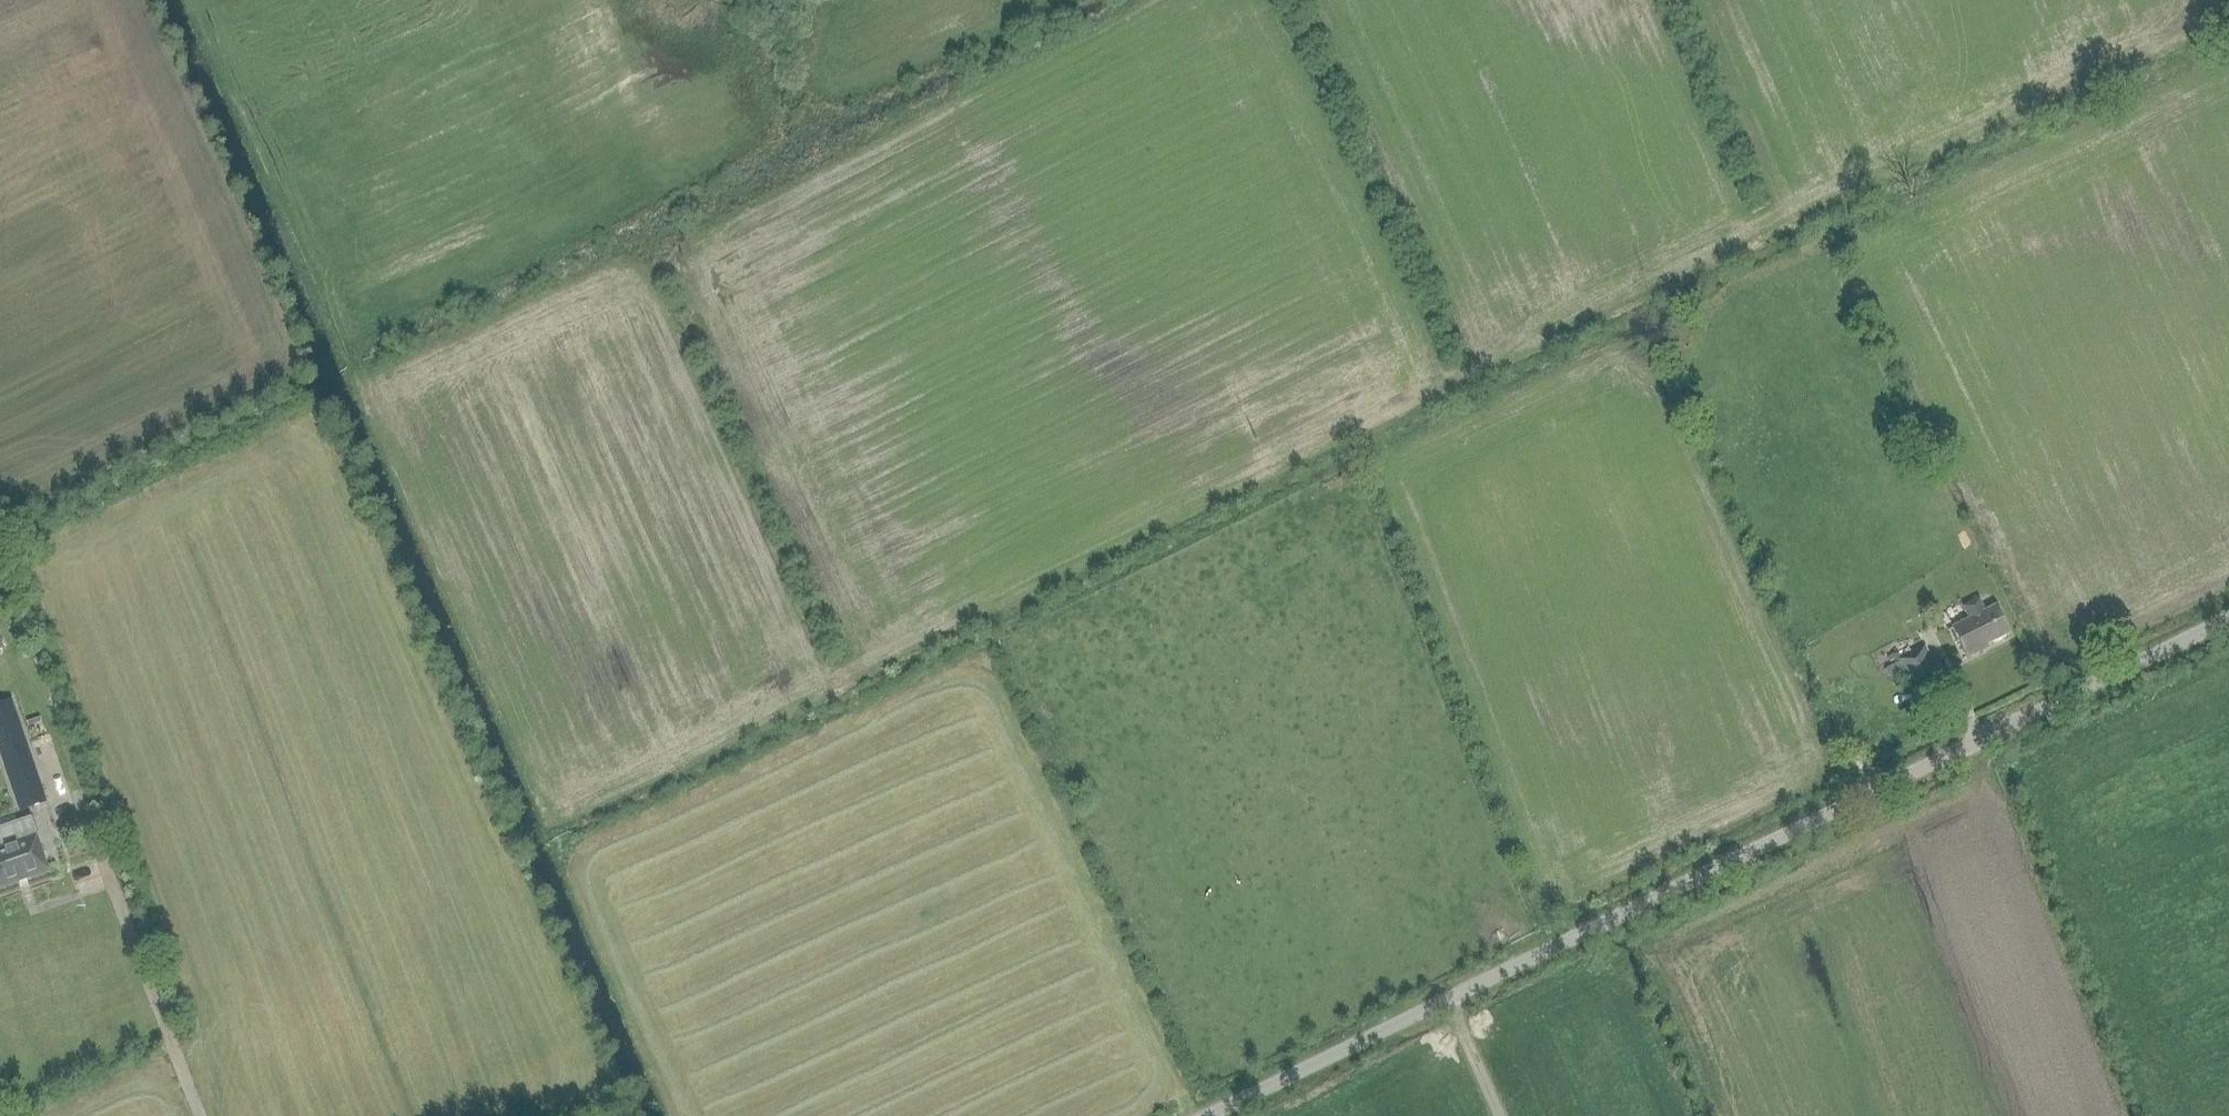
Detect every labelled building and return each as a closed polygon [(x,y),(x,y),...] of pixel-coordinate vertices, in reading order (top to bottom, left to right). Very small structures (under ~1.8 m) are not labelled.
[(2008,634),(1995,605),(1985,610),(1979,598),(1963,606),(1968,618),(1952,626),(1967,657),(1981,650),(1980,648),(2008,634)] [(18,647),(23,658),(33,654),(29,643),(18,647)] [(1939,674),(1924,646),(1898,659),(1912,687),(1939,674)] [(31,760),(10,701),(0,704),(0,749),(7,768),(31,760)] [(11,781),(21,810),(45,802),(35,772),(11,781)] [(21,830),(4,836),(8,847),(0,850),(0,890),(50,872),(32,820),(19,824),(21,830)]
